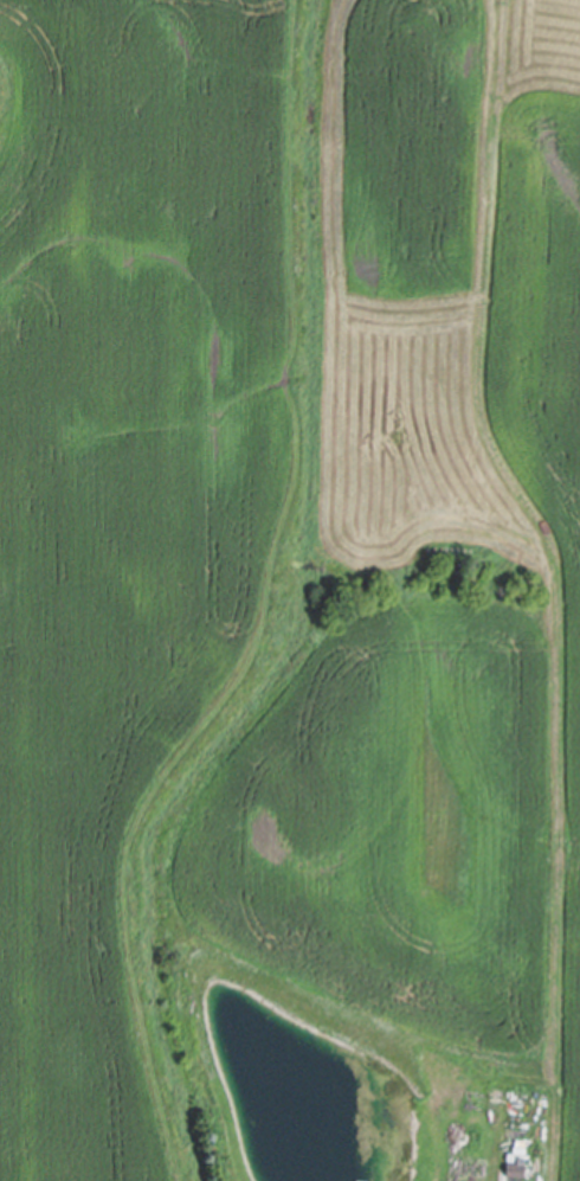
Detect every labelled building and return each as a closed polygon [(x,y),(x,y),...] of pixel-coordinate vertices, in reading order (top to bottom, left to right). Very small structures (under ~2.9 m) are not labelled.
[(513,1127),(530,1129),(529,1136),(522,1136),(521,1143),(510,1142),(511,1136),(513,1136),(513,1134),(513,1127)] [(507,1160),(517,1161),(517,1155),(524,1155),(523,1174),(505,1173),(507,1160)]
